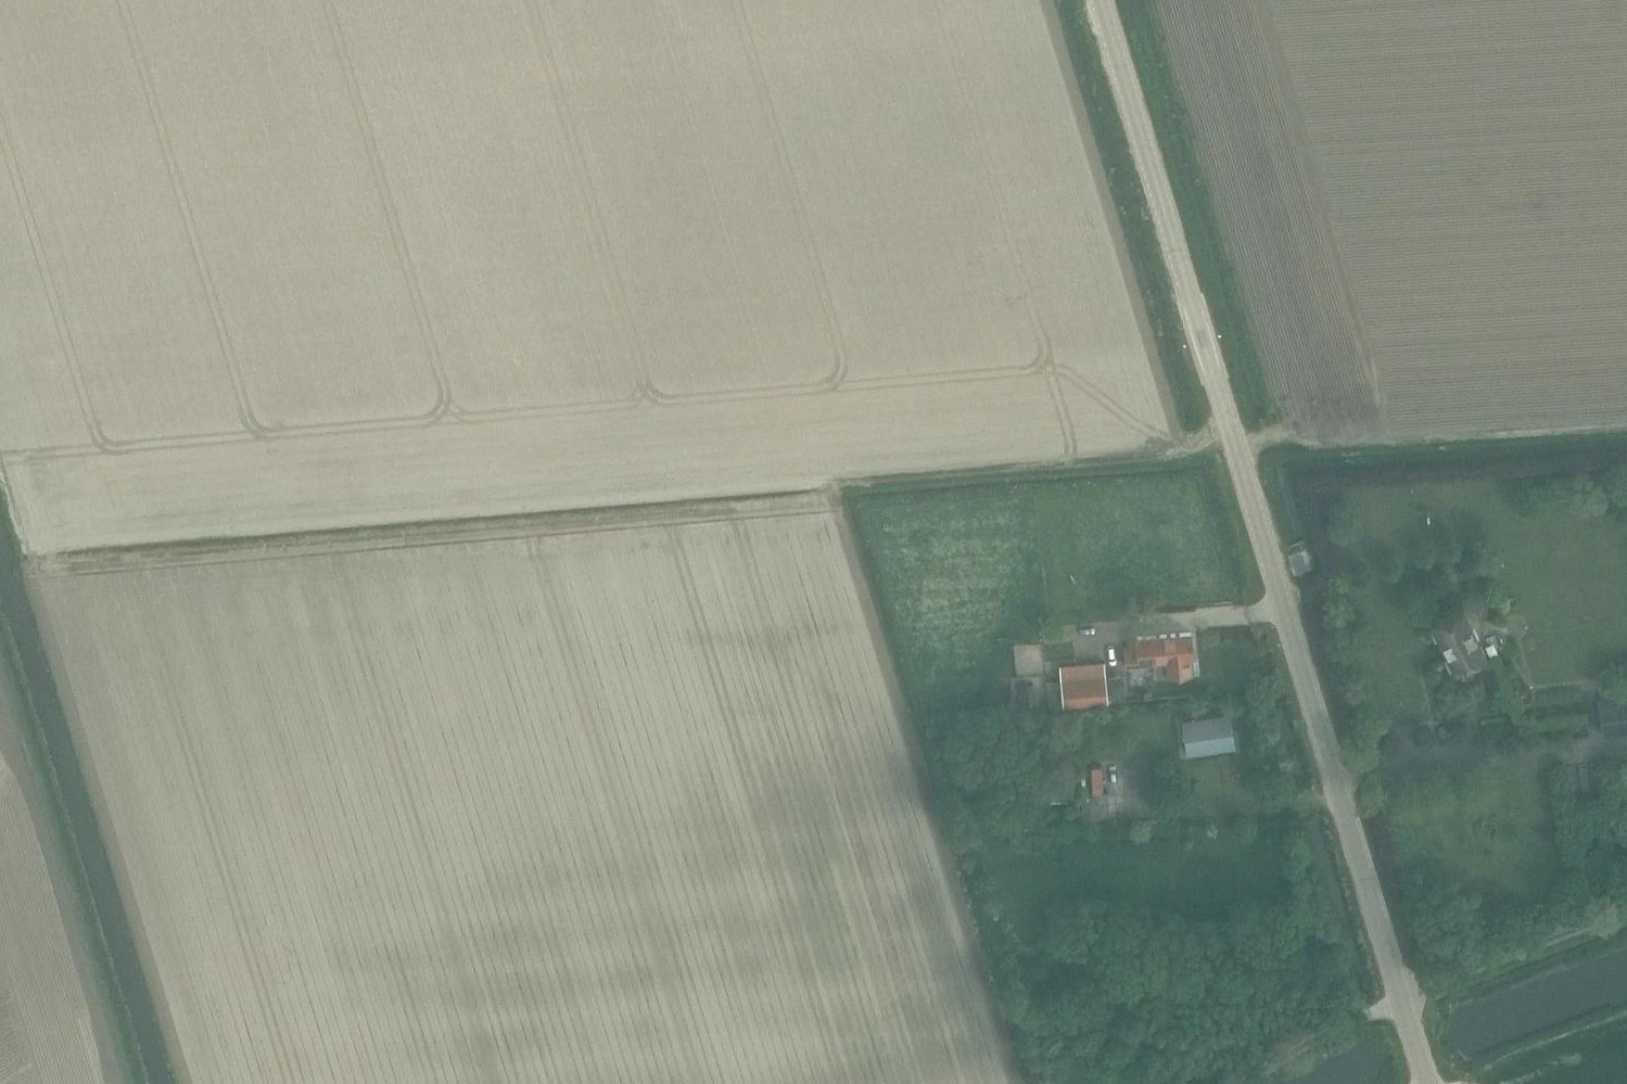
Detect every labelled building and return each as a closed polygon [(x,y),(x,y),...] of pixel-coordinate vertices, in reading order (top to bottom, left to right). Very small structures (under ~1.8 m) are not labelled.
[(1454,674),(1486,659),(1462,610),(1430,626),(1454,674)] [(1138,661),(1154,659),(1156,676),(1193,673),(1192,656),(1189,631),(1134,636),(1136,649),(1123,651),(1124,665),(1138,663),(1138,661)] [(1103,673),(1060,677),(1062,704),(1105,700),(1103,675),(1103,673)] [(1237,714),(1241,734),(1252,731),(1248,712),(1237,714)] [(1181,721),(1185,753),(1231,747),(1227,715),(1181,721)] [(1114,765),(1103,766),(1105,791),(1117,790),(1114,765)]
